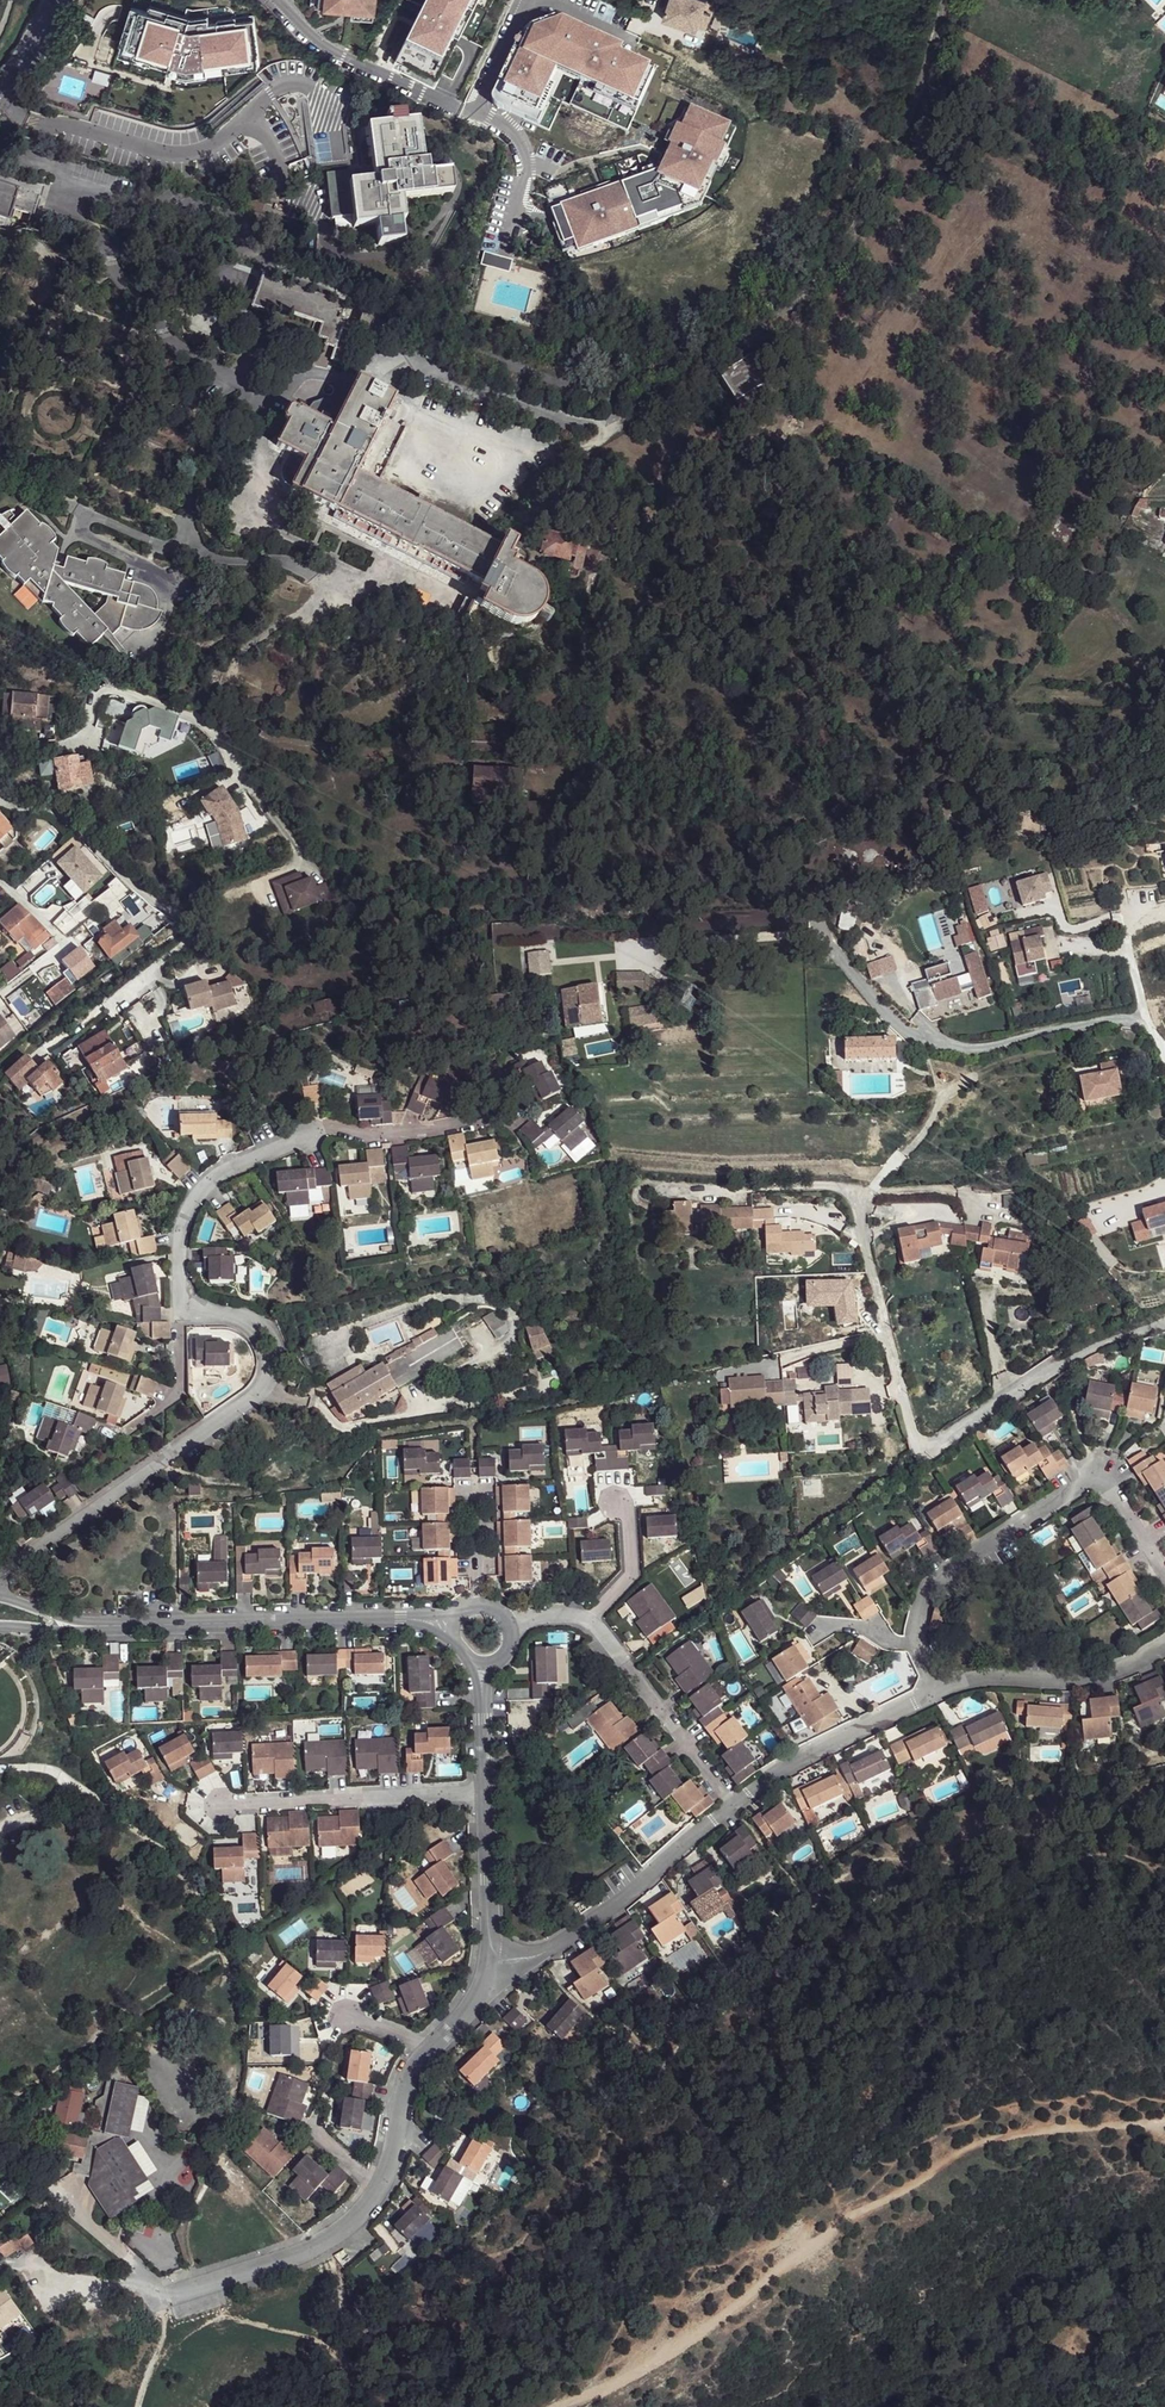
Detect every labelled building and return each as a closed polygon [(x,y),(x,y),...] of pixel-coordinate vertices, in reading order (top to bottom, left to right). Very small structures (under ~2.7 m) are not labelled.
[(377,0),(311,0),(310,5),(355,10),(376,12),(377,0)] [(429,9),(423,7),(397,64),(439,83),(446,67),(440,64),(447,50),(453,53),(457,44),(451,41),(455,32),(461,35),(468,19),(462,16),(468,3),(474,5),(477,0),(433,0),(429,9)] [(429,9),(433,0),(426,0),(423,7),(429,9)] [(696,32),(699,26),(704,12),(706,3),(707,1),(705,0),(670,0),(663,20),(696,32)] [(468,19),(474,5),(468,3),(462,16),(468,19)] [(704,12),(709,13),(713,5),(706,3),(704,12)] [(145,12),(130,5),(114,40),(115,41),(145,55),(142,62),(143,62),(159,70),(160,68),(177,76),(196,76),(196,78),(213,78),(214,71),(248,71),(249,71),(250,32),(214,32),(204,31),(187,31),(145,12)] [(148,6),(145,12),(187,31),(204,31),(204,24),(188,24),(148,6)] [(375,20),(376,12),(355,10),(354,18),(375,20)] [(699,26),(706,28),(711,14),(709,13),(704,12),(699,26)] [(524,31),(554,20),(547,19),(543,19),(536,21),(529,25),(524,31)] [(620,56),(623,50),(600,40),(598,46),(592,43),(594,38),(554,20),(524,31),(521,39),(526,41),(515,67),(509,65),(495,97),(502,101),(498,109),(526,121),(530,113),(537,116),(551,87),(558,71),(561,64),(585,74),(581,82),(591,86),(640,108),(641,105),(647,92),(656,72),(638,64),(620,56)] [(451,41),(457,44),(461,35),(455,32),(451,41)] [(598,46),(600,40),(594,38),(592,43),(598,46)] [(515,67),(526,41),(521,39),(509,65),(515,67)] [(142,62),(145,55),(115,41),(111,51),(142,65),(143,62),(142,62)] [(440,64),(446,67),(453,53),(447,50),(440,64)] [(638,64),(640,58),(623,50),(620,56),(638,64)] [(581,82),(585,74),(561,64),(558,71),(581,82)] [(177,76),(160,68),(159,70),(157,76),(175,84),(196,84),(196,78),(196,76),(177,76)] [(214,71),(213,78),(213,81),(248,81),(248,71),(214,71)] [(109,77),(92,72),(89,83),(105,88),(109,77)] [(637,114),(640,108),(591,86),(588,92),(637,114)] [(539,127),(556,89),(551,87),(537,116),(530,113),(526,121),(539,127)] [(645,107),(651,93),(647,92),(641,105),(645,107)] [(498,109),(502,101),(495,97),(494,99),(494,104),(496,108),(498,109)] [(697,200),(706,181),(710,183),(710,182),(726,147),(726,146),(722,144),(730,125),(720,121),(706,114),(694,109),(690,118),(685,128),(681,126),(668,156),(670,157),(666,166),(665,170),(655,174),(646,177),(614,189),(585,200),(553,212),(558,224),(566,246),(577,242),(579,246),(592,241),(595,247),(627,235),(625,228),(650,218),(653,225),(686,213),(683,206),(697,200)] [(722,118),(707,111),(706,114),(720,121),(722,118)] [(390,124),(404,122),(403,113),(389,114),(390,124)] [(685,128),(690,118),(684,115),(680,125),(681,126),(685,128)] [(329,175),(335,218),(352,216),(354,227),(376,224),(378,244),(403,242),(401,221),(404,221),(402,199),(452,192),(450,171),(428,174),(426,163),(423,163),(422,161),(428,160),(427,152),(421,153),(417,120),(404,122),(390,124),(368,127),(372,171),(329,175)] [(728,148),(737,128),(730,125),(722,144),(726,146),(726,147),(728,148)] [(666,166),(670,157),(668,156),(665,154),(660,164),(666,166)] [(655,174),(652,168),(644,171),(646,177),(655,174)] [(686,213),(702,206),(713,183),(710,182),(710,183),(706,181),(697,200),(683,206),(686,213)] [(585,200),(614,189),(612,183),(583,194),(585,200)] [(10,222),(15,209),(19,191),(0,185),(0,218),(10,222)] [(19,191),(15,209),(34,216),(41,197),(19,191)] [(653,225),(650,218),(625,228),(627,235),(653,225)] [(581,253),(595,247),(592,241),(579,246),(577,242),(566,246),(558,224),(554,226),(565,254),(580,249),(581,253)] [(251,309),(263,274),(256,268),(214,255),(202,292),(251,309)] [(511,274),(514,263),(488,257),(485,267),(511,274)] [(263,274),(251,309),(266,315),(269,308),(320,325),(316,338),(326,342),(324,346),(337,350),(335,358),(351,365),(361,339),(366,340),(374,315),(364,311),(358,325),(346,322),(347,317),(341,316),(345,306),(274,282),(263,274)] [(719,378),(737,403),(759,389),(766,384),(750,358),(719,378)] [(395,397),(359,378),(341,412),(326,404),(316,409),(316,410),(300,402),(296,411),(291,408),(289,408),(284,418),(285,421),(287,423),(277,445),(290,452),(286,459),(281,468),(281,469),(281,475),(284,480),(291,486),(291,487),(336,510),(334,516),(465,583),(469,576),(482,583),(471,602),(461,621),(473,627),(483,607),(506,619),(512,621),(519,621),(525,620),(531,617),(535,613),(538,608),(540,605),(541,599),(540,594),(539,589),(538,585),(535,582),(529,575),(523,571),(530,559),(513,548),(516,543),(506,538),(504,543),(501,547),(497,546),(414,503),(397,494),(355,473),(381,423),(385,425),(387,420),(384,419),(390,406),(398,411),(402,403),(394,400),(395,397)] [(766,400),(759,389),(737,403),(746,417),(766,400)] [(813,466),(819,457),(806,449),(800,458),(813,466)] [(1142,497),(1134,509),(1146,511),(1150,497),(1142,497)] [(1,563),(0,563),(0,565),(1,566),(4,571),(6,574),(11,578),(14,579),(16,577),(30,593),(42,597),(40,604),(51,606),(50,609),(60,619),(57,622),(58,624),(63,631),(67,634),(71,636),(74,634),(88,648),(102,635),(106,640),(117,629),(118,628),(127,630),(129,625),(133,626),(137,626),(141,625),(145,623),(149,621),(152,617),(154,614),(155,611),(155,606),(155,600),(152,593),(149,590),(146,588),(141,586),(131,583),(122,581),(123,576),(104,570),(105,567),(100,564),(93,561),(87,561),(85,561),(84,565),(64,559),(61,570),(51,568),(56,551),(50,545),(54,541),(52,537),(46,530),(39,526),(38,527),(24,513),(15,521),(7,512),(0,517),(0,562),(1,563)] [(546,536),(541,555),(560,560),(565,561),(563,570),(565,570),(563,576),(565,579),(573,581),(577,578),(578,573),(580,573),(585,547),(585,546),(570,541),(571,538),(566,537),(565,541),(546,536)] [(42,597),(30,593),(40,604),(42,597)] [(454,618),(461,621),(471,602),(464,598),(454,618)] [(133,626),(129,625),(127,630),(134,632),(141,631),(147,629),(153,625),(156,621),(158,618),(161,612),(155,611),(154,614),(152,617),(149,621),(145,623),(141,625),(137,626),(133,626)] [(14,668),(11,693),(57,698),(55,720),(58,721),(63,674),(14,668)] [(43,719),(55,720),(57,698),(11,693),(11,695),(9,715),(12,716),(43,719)] [(168,745),(176,720),(152,712),(145,715),(143,714),(141,714),(131,718),(130,721),(131,722),(124,725),(116,749),(141,757),(142,752),(162,743),(168,745)] [(10,725),(39,728),(40,722),(43,722),(43,719),(12,716),(10,725)] [(470,753),(485,754),(485,744),(473,744),(470,743),(470,753)] [(37,765),(39,778),(50,776),(49,770),(55,768),(59,793),(82,789),(82,788),(93,786),(92,777),(90,768),(87,756),(37,765)] [(473,793),(489,794),(489,796),(519,798),(520,797),(522,773),(474,770),(473,793)] [(221,787),(200,802),(210,816),(211,815),(216,821),(224,847),(246,840),(241,823),(238,824),(236,816),(239,816),(238,812),(221,787)] [(472,803),(489,804),(489,803),(489,796),(489,794),(473,793),(472,803)] [(519,804),(519,798),(489,796),(489,803),(519,806),(519,804)] [(582,808),(572,808),(572,816),(573,816),(573,821),(580,821),(580,816),(582,816),(582,808)] [(4,837),(11,831),(0,817),(0,841),(4,837)] [(0,841),(0,850),(1,852),(10,845),(4,837),(0,841)] [(101,872),(73,842),(54,860),(81,890),(101,872)] [(282,846),(268,850),(271,861),(286,857),(282,846)] [(45,850),(40,854),(42,856),(44,859),(49,855),(45,850)] [(275,884),(282,904),(291,900),(287,890),(298,886),(296,882),(304,878),(302,873),(275,884)] [(1042,895),(1052,892),(1047,875),(1037,877),(1037,879),(1016,885),(1022,907),(1044,901),(1042,895)] [(282,904),(286,916),(335,897),(329,883),(317,887),(314,879),(306,883),(304,878),(296,882),(298,886),(287,890),(291,900),(282,904)] [(981,885),(967,889),(980,931),(993,927),(981,885)] [(130,914),(139,907),(130,896),(121,903),(130,914)] [(27,915),(16,903),(0,916),(0,924),(8,932),(24,918),(27,915)] [(21,939),(23,937),(26,940),(30,944),(31,943),(35,949),(44,941),(50,937),(46,933),(27,915),(24,918),(8,932),(17,943),(18,942),(21,939)] [(65,936),(73,930),(58,915),(50,922),(65,936)] [(107,936),(106,937),(98,943),(108,956),(113,962),(114,964),(115,966),(144,944),(141,940),(138,943),(134,937),(136,935),(129,926),(122,931),(115,920),(111,923),(102,929),(107,936)] [(955,948),(970,944),(964,922),(949,926),(955,948)] [(146,927),(136,935),(134,937),(138,943),(141,940),(151,933),(146,927)] [(1010,944),(1015,967),(1044,961),(1039,938),(1044,937),(1041,928),(1024,932),(1026,941),(1010,944)] [(54,937),(47,943),(44,946),(47,948),(48,950),(59,942),(54,937)] [(21,939),(18,942),(28,953),(30,951),(31,952),(35,949),(31,943),(30,944),(26,940),(23,942),(21,939)] [(28,953),(25,955),(29,961),(35,956),(31,952),(30,951),(28,953)] [(977,954),(964,958),(972,985),(959,989),(956,979),(946,982),(945,978),(950,976),(947,965),(924,972),(928,983),(935,981),(936,985),(916,991),(920,1007),(961,995),(960,994),(974,989),(978,1001),(990,997),(977,954)] [(546,955),(528,958),(530,980),(550,978),(546,955)] [(1060,961),(1050,964),(1051,970),(1061,968),(1060,961)] [(0,972),(0,975),(7,983),(21,972),(13,962),(0,972)] [(643,994),(643,988),(642,978),(642,975),(616,976),(617,995),(643,994)] [(643,988),(669,994),(671,985),(642,978),(643,988)] [(75,991),(66,979),(50,991),(55,997),(52,999),(57,1006),(75,991)] [(184,987),(190,1010),(211,1005),(213,1012),(236,1006),(230,983),(208,988),(207,982),(184,987)] [(558,1030),(608,1023),(602,985),(562,991),(565,1017),(556,1018),(558,1030)] [(318,1015),(339,1009),(336,999),(315,1005),(318,1015)] [(630,1019),(658,1015),(656,1005),(628,1009),(630,1019)] [(37,1014),(32,1019),(35,1024),(41,1019),(37,1014)] [(658,1015),(630,1019),(632,1029),(660,1024),(658,1015)] [(14,1035),(0,1019),(0,1047),(14,1035)] [(78,1048),(98,1081),(104,1077),(104,1078),(125,1065),(104,1031),(78,1048)] [(560,1042),(562,1051),(569,1049),(571,1057),(579,1056),(575,1039),(560,1042)] [(873,1060),(896,1059),(895,1040),(844,1041),(845,1061),(846,1061),(873,1060)] [(569,1049),(562,1051),(562,1052),(563,1059),(571,1057),(569,1049)] [(62,1057),(68,1065),(76,1059),(71,1051),(62,1057)] [(34,1088),(56,1071),(48,1063),(46,1064),(36,1073),(31,1067),(34,1065),(26,1057),(6,1077),(16,1088),(25,1079),(29,1084),(34,1088)] [(36,1073),(46,1064),(41,1058),(34,1065),(31,1067),(36,1073)] [(527,1069),(532,1067),(528,1058),(523,1060),(527,1069)] [(1118,1059),(1096,1064),(1098,1073),(1078,1077),(1082,1101),(1117,1094),(1113,1071),(1120,1069),(1118,1059)] [(523,1060),(507,1067),(514,1083),(529,1076),(532,1082),(536,1081),(544,1099),(562,1092),(553,1072),(550,1073),(545,1062),(532,1067),(527,1069),(523,1060)] [(358,1065),(355,1072),(371,1078),(374,1070),(358,1065)] [(58,1072),(56,1071),(34,1088),(38,1092),(45,1084),(53,1092),(64,1081),(56,1074),(58,1072)] [(841,1073),(836,1073),(837,1083),(832,1084),(834,1087),(842,1093),(841,1073)] [(25,1079),(16,1088),(20,1092),(29,1084),(25,1079)] [(409,1111),(421,1116),(428,1100),(434,1103),(437,1098),(456,1107),(464,1091),(447,1083),(445,1086),(433,1081),(427,1093),(425,1097),(417,1094),(409,1111)] [(532,1082),(540,1102),(544,1099),(536,1081),(532,1082)] [(319,1085),(302,1087),(306,1104),(322,1101),(319,1085)] [(427,1093),(419,1089),(417,1094),(425,1097),(427,1093)] [(372,1122),(384,1121),(385,1127),(393,1126),(392,1113),(391,1103),(383,1103),(382,1096),(359,1098),(361,1124),(372,1122)] [(434,1103),(454,1112),(456,1107),(437,1098),(434,1103)] [(572,1109),(549,1128),(554,1134),(570,1154),(587,1139),(579,1129),(585,1125),(572,1109)] [(392,1113),(393,1126),(401,1125),(405,1113),(392,1113)] [(216,1117),(181,1119),(181,1138),(194,1138),(217,1136),(217,1141),(233,1139),(232,1123),(216,1123),(216,1117)] [(540,1137),(544,1134),(543,1133),(533,1121),(522,1131),(536,1148),(543,1142),(540,1137)] [(543,1133),(544,1134),(548,1139),(554,1134),(549,1128),(543,1133)] [(540,1137),(543,1142),(548,1139),(544,1134),(540,1137)] [(449,1137),(451,1161),(462,1160),(461,1154),(467,1154),(468,1160),(470,1182),(492,1180),(491,1167),(499,1166),(496,1147),(485,1148),(480,1148),(468,1150),(467,1136),(449,1137)] [(423,1162),(411,1163),(409,1147),(393,1149),(395,1173),(406,1172),(406,1166),(411,1166),(412,1172),(413,1194),(435,1193),(434,1181),(442,1180),(440,1161),(430,1162),(423,1162)] [(147,1150),(113,1158),(123,1196),(156,1188),(147,1150)] [(375,1177),(384,1176),(383,1151),(366,1153),(368,1167),(355,1168),(350,1169),(339,1170),(341,1188),(349,1188),(350,1201),(371,1199),(369,1177),(369,1171),(375,1171),(375,1177)] [(168,1167),(180,1182),(192,1169),(175,1152),(168,1160),(171,1164),(168,1167)] [(314,1171),(307,1172),(309,1191),(316,1190),(316,1189),(314,1171)] [(322,1188),(323,1195),(333,1193),(331,1171),(314,1171),(316,1189),(322,1188)] [(309,1191),(307,1172),(278,1174),(280,1194),(288,1194),(289,1208),(310,1205),(309,1191)] [(36,1177),(32,1185),(49,1193),(54,1186),(36,1177)] [(333,1193),(323,1195),(324,1203),(335,1201),(333,1193)] [(42,1202),(49,1205),(52,1198),(44,1195),(26,1201),(23,1213),(33,1215),(35,1204),(42,1202)] [(249,1218),(266,1206),(263,1202),(246,1214),(249,1218)] [(664,1214),(664,1225),(681,1225),(681,1234),(691,1234),(691,1224),(700,1223),(700,1232),(720,1232),(720,1227),(733,1226),(732,1210),(719,1211),(719,1207),(699,1208),(699,1213),(690,1213),(690,1203),(673,1205),(673,1213),(664,1214)] [(230,1205),(217,1214),(227,1228),(228,1228),(235,1223),(238,1227),(246,1239),(257,1231),(259,1235),(277,1223),(266,1206),(249,1218),(246,1214),(241,1218),(230,1205)] [(1134,1243),(1148,1239),(1146,1232),(1164,1227),(1164,1205),(1164,1206),(1140,1212),(1143,1221),(1129,1225),(1134,1243)] [(751,1210),(732,1210),(733,1226),(733,1229),(752,1228),(751,1221),(751,1210)] [(771,1210),(751,1210),(751,1221),(763,1221),(766,1254),(791,1253),(790,1255),(804,1255),(804,1251),(804,1248),(815,1247),(814,1235),(803,1235),(803,1232),(789,1233),(789,1238),(781,1239),(780,1233),(780,1226),(772,1227),(771,1210)] [(117,1223),(104,1226),(109,1248),(133,1242),(138,1241),(139,1246),(134,1248),(136,1257),(159,1250),(156,1236),(142,1240),(134,1211),(116,1216),(117,1223)] [(939,1219),(907,1226),(909,1235),(902,1236),(907,1260),(924,1257),(921,1247),(921,1243),(944,1237),(939,1219)] [(953,1221),(939,1219),(943,1231),(954,1233),(953,1221)] [(994,1221),(984,1220),(984,1226),(982,1239),(991,1240),(990,1246),(989,1251),(986,1250),(983,1263),(995,1265),(996,1263),(996,1260),(1010,1262),(1010,1265),(1021,1266),(1022,1258),(1023,1252),(1030,1252),(1031,1241),(992,1235),(994,1221)] [(965,1223),(953,1221),(954,1233),(955,1244),(966,1250),(966,1236),(965,1223)] [(228,1228),(230,1233),(238,1227),(235,1223),(228,1228)] [(984,1226),(965,1223),(966,1236),(982,1239),(984,1226)] [(664,1225),(664,1234),(681,1234),(681,1225),(664,1225)] [(907,1226),(900,1228),(902,1236),(909,1235),(907,1226)] [(921,1243),(921,1247),(945,1242),(944,1237),(921,1243)] [(233,1259),(225,1258),(227,1249),(205,1249),(205,1259),(210,1259),(210,1270),(210,1282),(233,1282),(233,1259)] [(16,1254),(9,1252),(5,1266),(12,1268),(16,1254)] [(16,1254),(12,1268),(24,1271),(36,1271),(44,1261),(16,1254)] [(153,1264),(135,1268),(136,1274),(123,1278),(127,1301),(140,1298),(142,1306),(144,1306),(161,1307),(160,1294),(153,1264)] [(144,1314),(137,1313),(138,1324),(147,1324),(162,1324),(161,1307),(144,1306),(144,1314)] [(483,1306),(456,1323),(457,1325),(461,1331),(484,1317),(497,1339),(507,1333),(509,1330),(507,1323),(503,1316),(499,1311),(492,1308),(488,1307),(483,1306)] [(49,1311),(38,1310),(29,1335),(39,1339),(49,1311)] [(101,1317),(81,1315),(79,1321),(97,1328),(101,1317)] [(162,1324),(147,1324),(147,1334),(153,1334),(153,1340),(171,1340),(170,1324),(162,1324)] [(461,1331),(457,1325),(437,1336),(388,1365),(387,1366),(385,1367),(397,1387),(398,1389),(470,1347),(461,1331)] [(542,1325),(527,1329),(532,1350),(550,1345),(545,1335),(542,1325)] [(1084,1329),(1086,1335),(1095,1333),(1093,1327),(1084,1329)] [(103,1330),(96,1352),(128,1362),(134,1342),(137,1334),(118,1328),(116,1334),(103,1330)] [(385,1360),(388,1365),(437,1336),(434,1330),(385,1360)] [(207,1338),(196,1338),(197,1361),(206,1361),(206,1367),(212,1367),(230,1367),(230,1344),(218,1343),(207,1343),(207,1338)] [(134,1342),(128,1362),(131,1363),(138,1344),(134,1342)] [(550,1345),(532,1350),(535,1360),(553,1354),(550,1345)] [(1094,1353),(1082,1362),(1084,1368),(1104,1359),(1101,1351),(1094,1353)] [(102,1363),(95,1361),(94,1364),(91,1371),(98,1374),(102,1363)] [(0,1365),(0,1389),(12,1387),(8,1363),(0,1365)] [(529,1367),(528,1367),(531,1380),(538,1378),(535,1363),(534,1364),(533,1365),(532,1365),(531,1366),(529,1367)] [(345,1418),(397,1387),(385,1367),(387,1366),(386,1364),(367,1375),(332,1396),(345,1418)] [(327,1387),(332,1396),(367,1375),(361,1367),(327,1387)] [(1070,1370),(1063,1375),(1066,1381),(1073,1378),(1070,1370)] [(794,1371),(781,1371),(782,1378),(782,1389),(783,1401),(796,1401),(796,1398),(795,1391),(794,1371)] [(721,1402),(730,1401),(746,1400),(766,1399),(765,1390),(764,1379),(763,1372),(728,1375),(729,1385),(720,1386),(721,1402)] [(139,1387),(138,1393),(153,1399),(159,1384),(137,1376),(133,1385),(139,1387)] [(764,1379),(765,1390),(782,1389),(782,1378),(764,1379)] [(1091,1383),(1084,1407),(1092,1408),(1097,1410),(1095,1417),(1108,1420),(1115,1388),(1091,1383)] [(94,1386),(86,1408),(116,1419),(123,1399),(126,1391),(108,1384),(106,1390),(94,1386)] [(814,1390),(803,1390),(804,1397),(805,1408),(815,1407),(816,1413),(826,1412),(826,1418),(839,1417),(839,1412),(852,1411),(851,1408),(850,1391),(849,1388),(836,1388),(836,1384),(823,1385),(824,1389),(824,1393),(814,1394),(814,1390)] [(133,1385),(130,1391),(138,1393),(139,1387),(133,1385)] [(1131,1385),(1124,1417),(1137,1419),(1139,1413),(1145,1414),(1152,1416),(1157,1390),(1131,1385)] [(765,1390),(766,1399),(766,1403),(783,1401),(782,1389),(765,1390)] [(850,1391),(851,1408),(866,1406),(865,1391),(850,1391)] [(1051,1394),(1041,1400),(1044,1406),(1054,1400),(1051,1394)] [(402,1398),(394,1413),(394,1414),(403,1412),(405,1411),(407,1409),(407,1407),(404,1400),(402,1398)] [(126,1401),(123,1399),(116,1419),(119,1420),(126,1401)] [(1044,1406),(1028,1416),(1039,1432),(1055,1422),(1064,1416),(1054,1400),(1044,1406)] [(74,1412),(52,1404),(47,1419),(74,1429),(75,1424),(70,1422),(74,1412)] [(805,1408),(805,1419),(826,1418),(826,1412),(816,1413),(815,1407),(805,1408)] [(74,1429),(47,1419),(39,1441),(52,1445),(49,1452),(68,1459),(78,1432),(81,1434),(91,1437),(97,1421),(74,1412),(70,1422),(75,1424),(74,1429)] [(1039,1432),(1042,1438),(1059,1427),(1055,1422),(1039,1432)] [(612,1454),(613,1471),(628,1470),(627,1453),(634,1452),(634,1447),(655,1445),(654,1426),(632,1428),(632,1432),(619,1434),(619,1447),(620,1453),(612,1454)] [(594,1455),(596,1472),(613,1471),(612,1454),(602,1454),(602,1449),(600,1435),(587,1436),(587,1431),(565,1433),(566,1452),(587,1450),(588,1456),(594,1455)] [(81,1434),(78,1432),(68,1459),(72,1460),(81,1434)] [(1040,1464),(1048,1479),(1062,1469),(1052,1454),(1045,1459),(1042,1453),(1035,1442),(1023,1450),(1021,1447),(1003,1458),(1013,1474),(1031,1463),(1034,1468),(1040,1464)] [(545,1448),(523,1448),(524,1453),(509,1454),(510,1474),(525,1473),(525,1468),(546,1467),(545,1448)] [(1049,1449),(1042,1453),(1045,1459),(1052,1454),(1049,1449)] [(1071,1464),(1061,1449),(1052,1454),(1062,1469),(1071,1464)] [(425,1451),(403,1452),(404,1472),(426,1471),(426,1476),(440,1475),(439,1454),(425,1456),(425,1451)] [(1130,1468),(1145,1459),(1141,1452),(1126,1461),(1130,1468)] [(1154,1465),(1150,1457),(1145,1459),(1130,1468),(1136,1478),(1141,1475),(1147,1484),(1153,1494),(1164,1486),(1164,1470),(1160,1462),(1154,1465)] [(497,1476),(496,1459),(481,1459),(481,1476),(497,1476)] [(472,1477),(471,1460),(454,1461),(455,1477),(472,1477)] [(1031,1463),(1013,1474),(1016,1479),(1034,1468),(1031,1463)] [(1015,1499),(1006,1484),(998,1488),(995,1483),(988,1472),(977,1479),(975,1475),(956,1487),(966,1504),(984,1492),(986,1496),(992,1492),(1002,1507),(1015,1499)] [(55,1478),(61,1486),(68,1481),(63,1473),(55,1478)] [(1136,1478),(1143,1489),(1147,1484),(1141,1475),(1136,1478)] [(1002,1478),(995,1483),(998,1488),(1006,1484),(1002,1478)] [(61,1486),(69,1501),(78,1495),(68,1481),(61,1486)] [(200,1485),(190,1485),(190,1497),(200,1497),(200,1485)] [(662,1485),(644,1488),(645,1498),(663,1496),(662,1485)] [(529,1486),(498,1487),(499,1502),(505,1501),(505,1507),(505,1516),(516,1515),(530,1515),(529,1486)] [(1153,1494),(1159,1504),(1164,1514),(1164,1486),(1153,1494)] [(44,1488),(12,1510),(20,1522),(28,1518),(30,1520),(40,1514),(55,1504),(44,1488)] [(422,1490),(423,1518),(437,1517),(449,1517),(449,1508),(449,1503),(456,1502),(455,1489),(422,1490)] [(984,1492),(966,1504),(968,1508),(986,1496),(984,1492)] [(948,1493),(942,1496),(946,1502),(952,1498),(948,1493)] [(343,1497),(327,1497),(327,1506),(343,1505),(343,1497)] [(936,1530),(952,1521),(962,1515),(952,1498),(946,1502),(926,1515),(936,1530)] [(42,1519),(58,1509),(55,1504),(40,1514),(42,1519)] [(1159,1504),(1155,1508),(1161,1516),(1164,1514),(1159,1504)] [(1095,1517),(1090,1509),(1071,1520),(1075,1528),(1070,1531),(1083,1551),(1102,1539),(1096,1530),(1090,1520),(1095,1517)] [(383,1513),(372,1513),(373,1534),(383,1533),(383,1527),(383,1513)] [(1095,1517),(1090,1520),(1096,1530),(1101,1527),(1095,1517)] [(666,1519),(649,1521),(651,1540),(681,1537),(678,1518),(666,1519)] [(571,1531),(588,1530),(587,1520),(569,1520),(571,1531)] [(952,1521),(936,1530),(939,1535),(954,1526),(952,1521)] [(506,1523),(499,1523),(499,1538),(506,1538),(506,1543),(506,1551),(519,1551),(531,1550),(530,1522),(516,1522),(506,1523)] [(438,1524),(424,1525),(424,1553),(439,1552),(450,1552),(450,1544),(449,1538),(457,1537),(456,1523),(449,1524),(438,1524)] [(913,1544),(922,1559),(937,1551),(927,1535),(919,1539),(916,1534),(909,1523),(897,1530),(895,1527),(876,1539),(886,1555),(904,1544),(906,1548),(913,1544)] [(967,1523),(958,1528),(969,1545),(976,1539),(967,1523)] [(924,1530),(916,1534),(919,1539),(927,1535),(924,1530)] [(1070,1531),(1063,1536),(1076,1556),(1083,1551),(1070,1531)] [(353,1541),(353,1561),(373,1560),(384,1560),(383,1540),(383,1533),(373,1534),(373,1541),(353,1541)] [(21,1536),(17,1538),(22,1546),(26,1544),(21,1536)] [(199,1563),(199,1582),(217,1582),(229,1582),(228,1539),(215,1539),(215,1563),(209,1563),(199,1563)] [(1095,1571),(1100,1568),(1105,1575),(1124,1563),(1119,1556),(1114,1559),(1108,1549),(1102,1539),(1083,1551),(1095,1571)] [(592,1543),(580,1545),(581,1564),(612,1560),(608,1541),(592,1543)] [(904,1544),(886,1555),(889,1559),(906,1548),(904,1544)] [(1113,1546),(1108,1549),(1114,1559),(1119,1556),(1113,1546)] [(237,1548),(237,1562),(246,1562),(246,1557),(246,1547),(237,1548)] [(292,1574),(293,1592),(309,1591),(309,1574),(316,1574),(315,1569),(336,1568),(336,1550),(314,1550),(314,1555),(301,1555),(301,1557),(301,1568),(301,1574),(292,1574)] [(877,1556),(873,1550),(868,1554),(871,1559),(877,1556)] [(237,1575),(238,1592),(254,1592),(254,1576),(261,1575),(261,1570),(282,1570),(281,1551),(259,1552),(260,1556),(246,1557),(246,1562),(237,1562),(237,1569),(237,1575)] [(1083,1551),(1076,1556),(1088,1575),(1095,1571),(1083,1551)] [(887,1572),(877,1556),(871,1559),(850,1572),(861,1588),(877,1577),(887,1572)] [(291,1568),(292,1574),(301,1574),(301,1568),(301,1557),(291,1557),(291,1568)] [(507,1558),(500,1559),(501,1573),(507,1573),(508,1579),(508,1587),(533,1586),(532,1558),(519,1558),(507,1558)] [(832,1558),(827,1563),(830,1568),(836,1564),(832,1558)] [(439,1560),(425,1560),(426,1588),(451,1587),(451,1579),(451,1574),(458,1573),(458,1559),(450,1559),(439,1560)] [(1124,1563),(1105,1575),(1110,1583),(1105,1586),(1118,1607),(1137,1595),(1130,1584),(1124,1575),(1130,1572),(1124,1563)] [(821,1597),(837,1587),(847,1579),(836,1564),(830,1568),(810,1581),(821,1597)] [(1095,1571),(1088,1575),(1098,1590),(1105,1586),(1110,1583),(1105,1575),(1100,1568),(1095,1571)] [(355,1589),(355,1572),(345,1572),(345,1590),(355,1589)] [(1130,1572),(1124,1575),(1130,1584),(1135,1581),(1130,1572)] [(180,1576),(180,1595),(190,1594),(190,1576),(180,1576)] [(865,1593),(880,1583),(877,1577),(861,1588),(865,1593)] [(642,1620),(637,1622),(646,1635),(650,1639),(677,1621),(655,1585),(634,1599),(645,1617),(642,1620)] [(1105,1586),(1098,1590),(1111,1612),(1118,1607),(1105,1586)] [(837,1587),(821,1597),(823,1601),(840,1591),(837,1587)] [(1059,1592),(1054,1595),(1058,1604),(1063,1601),(1059,1592)] [(1140,1631),(1158,1621),(1159,1618),(1155,1612),(1150,1615),(1144,1606),(1137,1595),(1118,1607),(1131,1627),(1136,1624),(1140,1631)] [(878,1612),(868,1597),(861,1601),(871,1616),(878,1612)] [(634,1599),(630,1601),(642,1620),(645,1617),(634,1599)] [(861,1601),(852,1607),(861,1622),(871,1616),(861,1601)] [(936,1602),(932,1614),(944,1617),(947,1605),(936,1602)] [(1149,1603),(1144,1606),(1150,1615),(1155,1612),(1149,1603)] [(771,1625),(758,1604),(754,1607),(766,1626),(771,1625)] [(817,1617),(803,1605),(793,1618),(805,1629),(817,1617)] [(754,1607),(736,1617),(756,1648),(773,1636),(766,1626),(754,1607)] [(1131,1627),(1118,1607),(1111,1612),(1124,1632),(1131,1627)] [(944,1617),(932,1614),(930,1630),(941,1633),(944,1617)] [(862,1639),(856,1649),(872,1660),(878,1651),(862,1639)] [(681,1675),(677,1679),(683,1687),(688,1695),(716,1674),(692,1640),(671,1655),(685,1673),(681,1675)] [(801,1644),(774,1662),(789,1684),(810,1670),(806,1665),(802,1659),(809,1656),(801,1644)] [(538,1681),(537,1681),(535,1698),(553,1700),(555,1685),(561,1686),(567,1651),(547,1648),(545,1661),(542,1682),(538,1681)] [(310,1676),(338,1675),(338,1667),(348,1667),(347,1649),(338,1650),(338,1655),(326,1656),(309,1656),(310,1676)] [(347,1649),(348,1667),(356,1667),(356,1674),(386,1674),(386,1669),(386,1657),(386,1654),(375,1654),(356,1655),(356,1649),(347,1649)] [(856,1649),(853,1652),(870,1663),(872,1660),(856,1649)] [(298,1668),(297,1650),(280,1651),(280,1656),(258,1657),(245,1657),(246,1676),(282,1675),(282,1669),(298,1668)] [(227,1669),(227,1675),(237,1675),(237,1651),(220,1652),(220,1665),(208,1666),(202,1666),(191,1666),(192,1686),(199,1686),(200,1700),(222,1699),(221,1675),(221,1670),(227,1669)] [(147,1669),(136,1669),(137,1688),(144,1688),(145,1702),(167,1701),(167,1677),(166,1672),(173,1672),(173,1677),(174,1677),(184,1676),(183,1653),(166,1654),(166,1668),(153,1668),(147,1669)] [(83,1704),(106,1703),(105,1685),(104,1680),(104,1674),(110,1673),(111,1679),(120,1679),(120,1676),(129,1675),(129,1663),(120,1663),(119,1655),(103,1655),(104,1670),(91,1671),(85,1671),(74,1672),(75,1690),(83,1690),(83,1704)] [(671,1655),(668,1658),(681,1675),(685,1673),(671,1655)] [(802,1659),(806,1665),(812,1661),(809,1656),(802,1659)] [(411,1693),(417,1693),(418,1709),(436,1708),(435,1693),(430,1692),(430,1670),(429,1658),(410,1658),(411,1693)] [(1142,1678),(1145,1684),(1159,1678),(1156,1672),(1142,1678)] [(237,1675),(227,1675),(228,1684),(238,1684),(237,1675)] [(184,1676),(174,1677),(175,1695),(184,1694),(184,1676)] [(826,1696),(815,1678),(810,1681),(822,1699),(826,1696)] [(1158,1701),(1164,1698),(1164,1692),(1159,1678),(1145,1684),(1132,1690),(1140,1707),(1131,1711),(1139,1729),(1164,1716),(1158,1701)] [(723,1704),(729,1699),(715,1680),(709,1685),(723,1704)] [(789,1695),(811,1729),(814,1727),(820,1735),(843,1720),(838,1712),(840,1711),(830,1694),(826,1696),(822,1699),(810,1681),(789,1695)] [(722,1704),(723,1704),(709,1685),(690,1699),(697,1708),(704,1717),(704,1718),(700,1721),(705,1728),(723,1715),(718,1708),(717,1707),(722,1704)] [(986,1694),(985,1697),(998,1707),(999,1705),(995,1694),(991,1693),(986,1694)] [(1071,1693),(1061,1693),(1061,1705),(1070,1705),(1071,1693)] [(1119,1719),(1117,1698),(1088,1702),(1090,1721),(1082,1722),(1080,1722),(1083,1742),(1111,1738),(1109,1720),(1119,1719)] [(624,1718),(611,1700),(608,1702),(621,1720),(624,1718)] [(635,1723),(629,1715),(624,1718),(621,1720),(608,1702),(598,1710),(592,1701),(567,1719),(574,1729),(588,1719),(612,1751),(630,1738),(640,1731),(635,1723)] [(382,1703),(382,1711),(395,1710),(395,1702),(382,1703)] [(1025,1703),(1015,1702),(1015,1715),(1024,1716),(1025,1708),(1025,1703)] [(1090,1721),(1088,1702),(1083,1703),(1080,1707),(1082,1722),(1090,1721)] [(723,1715),(728,1711),(722,1704),(718,1708),(723,1715)] [(1024,1716),(1024,1727),(1060,1729),(1060,1725),(1070,1725),(1070,1705),(1061,1705),(1061,1709),(1036,1708),(1025,1708),(1024,1716)] [(697,1708),(693,1711),(700,1721),(704,1718),(697,1708)] [(74,1711),(66,1713),(71,1727),(82,1726),(74,1711)] [(728,1711),(723,1715),(728,1722),(733,1719),(728,1711)] [(1005,1731),(996,1713),(985,1719),(964,1729),(962,1726),(949,1732),(958,1750),(971,1743),(974,1748),(975,1751),(986,1754),(1010,1741),(1005,1731)] [(754,1733),(739,1714),(733,1719),(747,1738),(754,1733)] [(705,1728),(710,1736),(715,1732),(722,1742),(730,1751),(741,1743),(747,1738),(733,1719),(728,1722),(723,1715),(705,1728)] [(962,1726),(964,1729),(985,1719),(983,1715),(962,1726)] [(21,1730),(11,1725),(7,1732),(3,1738),(0,1742),(0,1756),(9,1750),(13,1745),(18,1737),(21,1730)] [(185,1735),(183,1729),(176,1733),(179,1738),(185,1735)] [(947,1747),(937,1729),(927,1734),(906,1745),(904,1740),(890,1747),(899,1765),(912,1758),(914,1763),(947,1747)] [(428,1735),(415,1736),(416,1749),(416,1755),(406,1755),(407,1773),(422,1773),(423,1755),(430,1754),(430,1750),(450,1750),(450,1730),(428,1731),(428,1735)] [(906,1745),(927,1734),(925,1730),(904,1740),(906,1745)] [(630,1738),(632,1742),(642,1735),(640,1731),(630,1738)] [(214,1754),(232,1753),(244,1752),(243,1732),(236,1733),(212,1734),(214,1754)] [(722,1742),(715,1732),(710,1736),(718,1746),(722,1742)] [(195,1752),(185,1735),(179,1738),(158,1749),(168,1766),(184,1758),(195,1752)] [(637,1767),(642,1764),(648,1771),(666,1757),(660,1749),(656,1753),(649,1743),(642,1735),(632,1742),(624,1748),(637,1767)] [(399,1773),(398,1738),(355,1740),(355,1741),(356,1765),(379,1764),(379,1768),(379,1774),(399,1773)] [(741,1743),(755,1763),(762,1759),(747,1738),(741,1743)] [(653,1740),(649,1743),(656,1753),(660,1749),(653,1740)] [(327,1770),(328,1777),(347,1776),(346,1741),(304,1742),(305,1768),(326,1767),(327,1770)] [(296,1777),(294,1742),(253,1744),(254,1769),(276,1768),(276,1772),(276,1777),(296,1777)] [(750,1767),(755,1763),(741,1743),(730,1751),(725,1755),(722,1757),(729,1767),(736,1776),(732,1780),(737,1787),(755,1775),(750,1767)] [(971,1743),(958,1750),(960,1755),(974,1748),(971,1743)] [(624,1748),(618,1752),(631,1771),(637,1767),(624,1748)] [(142,1771),(149,1785),(164,1777),(156,1762),(147,1767),(144,1762),(138,1751),(126,1756),(124,1752),(105,1763),(114,1780),(134,1770),(136,1774),(142,1771)] [(851,1768),(849,1763),(841,1767),(844,1774),(850,1785),(857,1782),(859,1785),(891,1770),(883,1752),(872,1757),(851,1768)] [(872,1757),(870,1753),(849,1763),(851,1768),(872,1757)] [(199,1759),(207,1774),(215,1771),(207,1755),(199,1759)] [(156,1762),(153,1756),(144,1762),(147,1767),(156,1762)] [(666,1757),(648,1771),(653,1778),(648,1781),(663,1801),(665,1799),(671,1794),(681,1787),(673,1777),(667,1768),(672,1765),(666,1757)] [(170,1771),(187,1763),(184,1758),(168,1766),(170,1771)] [(190,1764),(199,1780),(207,1774),(199,1759),(190,1764)] [(672,1765),(667,1768),(673,1777),(679,1774),(672,1765)] [(729,1767),(725,1770),(732,1780),(736,1776),(729,1767)] [(114,1780),(117,1785),(136,1774),(134,1770),(114,1780)] [(794,1793),(803,1810),(810,1807),(813,1811),(845,1795),(848,1801),(852,1804),(858,1801),(857,1799),(850,1785),(844,1774),(826,1783),(805,1793),(802,1789),(794,1793)] [(826,1783),(823,1778),(802,1789),(805,1793),(826,1783)] [(648,1781),(642,1785),(657,1806),(663,1801),(648,1781)] [(685,1813),(691,1810),(695,1818),(713,1804),(707,1795),(702,1798),(696,1789),(690,1781),(686,1784),(681,1787),(671,1794),(685,1813)] [(857,1782),(850,1785),(857,1799),(864,1796),(859,1785),(857,1782)] [(700,1786),(696,1789),(702,1798),(707,1795),(700,1786)] [(671,1794),(665,1799),(679,1818),(685,1813),(671,1794)] [(765,1818),(762,1814),(754,1821),(767,1838),(775,1832),(779,1837),(799,1823),(784,1804),(774,1811),(765,1818)] [(765,1818),(774,1811),(771,1807),(762,1814),(765,1818)] [(269,1822),(270,1847),(312,1844),(310,1813),(310,1809),(290,1811),(291,1817),(291,1821),(269,1822)] [(360,1810),(341,1811),(341,1818),(341,1822),(319,1823),(320,1848),(362,1845),(360,1810)] [(813,1811),(806,1815),(811,1827),(819,1824),(813,1811)] [(783,1843),(802,1829),(799,1823),(779,1837),(783,1843)] [(754,1856),(751,1850),(757,1845),(744,1828),(737,1834),(740,1838),(731,1845),(721,1852),(735,1870),(754,1856)] [(245,1847),(216,1848),(216,1868),(224,1868),(224,1881),(247,1880),(246,1857),(246,1851),(251,1851),(251,1857),(262,1856),(260,1832),(245,1834),(245,1847)] [(737,1834),(728,1841),(731,1845),(740,1838),(737,1834)] [(444,1858),(456,1850),(447,1837),(427,1851),(433,1859),(438,1856),(441,1861),(436,1864),(418,1877),(430,1896),(441,1888),(446,1894),(462,1882),(456,1873),(452,1869),(444,1858)] [(433,1859),(436,1864),(441,1861),(438,1856),(433,1859)] [(754,1856),(735,1870),(740,1877),(759,1862),(754,1856)] [(714,1866),(709,1859),(694,1869),(698,1876),(714,1866)] [(724,1882),(714,1866),(698,1876),(688,1883),(698,1899),(692,1902),(703,1919),(727,1903),(721,1894),(717,1887),(724,1882)] [(669,1887),(654,1898),(658,1904),(674,1893),(669,1887)] [(740,1913),(726,1890),(721,1894),(727,1903),(703,1919),(706,1923),(725,1911),(730,1919),(740,1913)] [(687,1931),(676,1915),(684,1909),(674,1893),(658,1904),(650,1910),(661,1925),(652,1932),(663,1948),(687,1931)] [(449,1905),(429,1918),(435,1927),(440,1924),(443,1928),(438,1931),(419,1945),(431,1963),(442,1956),(447,1962),(463,1951),(457,1941),(454,1937),(447,1926),(458,1919),(449,1905)] [(633,1921),(629,1915),(613,1925),(617,1932),(633,1921)] [(645,1937),(633,1921),(617,1932),(609,1938),(620,1954),(612,1959),(623,1975),(647,1958),(636,1943),(645,1937)] [(358,1952),(376,1953),(387,1954),(388,1934),(382,1934),(358,1933),(358,1952)] [(347,1956),(348,1937),(343,1936),(319,1935),(318,1955),(337,1956),(347,1956)] [(580,1958),(596,1947),(592,1941),(576,1951),(580,1958)] [(608,1984),(598,1970),(607,1964),(596,1947),(580,1958),(572,1964),(581,1979),(573,1985),(584,2001),(608,1984)] [(281,1996),(295,1983),(302,1976),(288,1962),(283,1966),(267,1983),(281,1996)] [(308,1981),(321,1994),(327,1987),(315,1974),(308,1981)] [(419,1979),(421,1985),(427,1984),(424,1977),(419,1979)] [(430,2008),(421,1985),(419,1979),(400,1986),(404,1997),(411,2015),(430,2008)] [(302,1988),(314,2000),(321,1994),(308,1981),(302,1988)] [(392,1990),(389,1981),(372,1989),(375,1996),(392,1990)] [(286,2002),(300,1988),(295,1983),(281,1996),(286,2002)] [(378,2006),(395,1999),(392,1990),(375,1996),(378,2006)] [(400,2000),(406,2018),(411,2015),(404,1997),(400,2000)] [(572,2000),(556,2017),(559,2020),(575,2004),(572,2000)] [(589,2016),(575,2004),(559,2020),(550,2029),(564,2043),(589,2016)] [(528,2020),(515,2007),(503,2019),(516,2032),(528,2020)] [(292,2026),(273,2027),(273,2056),(292,2056),(292,2040),(292,2026)] [(507,2046),(493,2032),(482,2044),(485,2047),(469,2063),(461,2072),(475,2086),(500,2061),(496,2057),(507,2046)] [(330,2044),(324,2060),(332,2063),(338,2046),(330,2044)] [(485,2047),(482,2044),(466,2059),(469,2063),(485,2047)] [(355,2091),(374,2095),(375,2086),(369,2085),(373,2069),(375,2056),(356,2053),(350,2082),(357,2083),(355,2091)] [(116,2062),(106,2069),(101,2097),(93,2102),(91,2112),(97,2119),(95,2126),(87,2131),(85,2139),(55,2133),(52,2153),(68,2157),(67,2163),(71,2164),(70,2174),(78,2176),(79,2172),(89,2174),(92,2179),(91,2184),(96,2194),(106,2196),(104,2204),(111,2213),(115,2215),(125,2209),(126,2200),(138,2203),(142,2184),(143,2180),(131,2178),(134,2165),(121,2146),(110,2145),(112,2135),(121,2138),(125,2135),(126,2131),(134,2096),(134,2090),(131,2087),(123,2085),(125,2076),(116,2062)] [(375,2086),(378,2069),(373,2069),(369,2085),(375,2086)] [(268,2114),(301,2125),(308,2107),(302,2104),(299,2103),(306,2082),(283,2074),(268,2114)] [(302,2104),(310,2084),(306,2082),(299,2103),(302,2104)] [(80,2093),(58,2089),(55,2106),(55,2107),(56,2110),(54,2112),(52,2123),(73,2127),(76,2113),(80,2093)] [(366,2104),(372,2105),(374,2095),(355,2091),(354,2101),(347,2100),(342,2129),(361,2132),(363,2120),(366,2104)] [(134,2096),(126,2131),(140,2135),(147,2098),(134,2096)] [(366,2104),(363,2120),(369,2121),(372,2105),(366,2104)] [(83,2114),(76,2113),(73,2127),(81,2129),(83,2114)] [(280,2146),(282,2144),(267,2129),(263,2132),(280,2146)] [(263,2132),(246,2150),(277,2177),(300,2152),(287,2139),(282,2144),(280,2146),(263,2132)] [(143,2180),(142,2184),(147,2181),(145,2178),(155,2171),(135,2142),(127,2148),(121,2138),(112,2135),(110,2145),(121,2146),(134,2165),(131,2178),(143,2180)] [(472,2148),(463,2166),(480,2175),(493,2149),(488,2146),(476,2140),(472,2148)] [(493,2149),(496,2144),(490,2141),(488,2146),(493,2149)] [(450,2157),(438,2144),(430,2151),(442,2165),(450,2157)] [(463,2166),(472,2148),(467,2146),(458,2164),(463,2166)] [(442,2165),(430,2151),(424,2157),(436,2170),(442,2165)] [(350,2179),(338,2168),(329,2178),(319,2169),(316,2165),(307,2158),(294,2173),(300,2178),(290,2188),(306,2203),(321,2186),(326,2182),(330,2186),(326,2190),(334,2197),(350,2179)] [(451,2203),(463,2183),(465,2178),(448,2169),(444,2178),(434,2194),(451,2203)] [(115,2215),(111,2213),(104,2204),(106,2196),(96,2194),(91,2184),(92,2179),(89,2174),(79,2172),(78,2176),(88,2177),(86,2186),(97,2202),(108,2219),(115,2215)] [(434,2194),(444,2178),(439,2175),(430,2192),(434,2194)] [(463,2183),(468,2187),(471,2181),(465,2178),(463,2183)] [(321,2186),(326,2190),(330,2186),(326,2182),(321,2186)] [(424,2216),(430,2208),(419,2196),(412,2202),(416,2207),(404,2218),(393,2227),(406,2241),(428,2221),(424,2216)] [(412,2202),(400,2214),(404,2218),(416,2207),(412,2202)] [(3,2257),(23,2243),(21,2239),(17,2232),(0,2245),(0,2253),(3,2257)] [(28,2235),(21,2239),(23,2243),(27,2247),(34,2242),(28,2235)] [(2,2285),(0,2286),(0,2328),(22,2313),(2,2285)]
